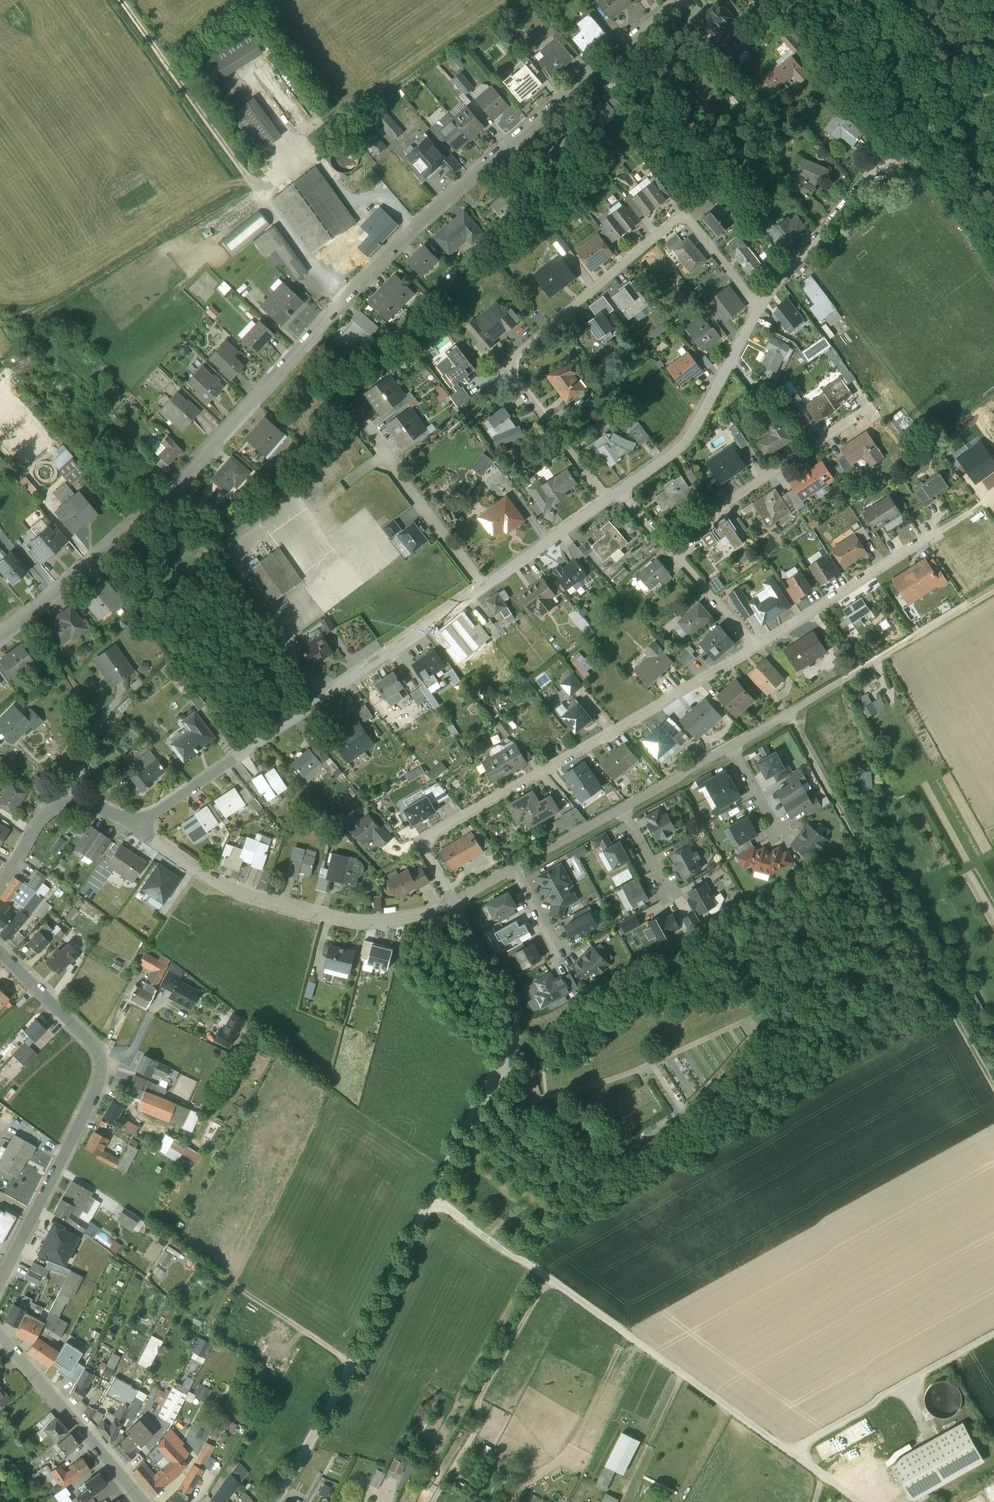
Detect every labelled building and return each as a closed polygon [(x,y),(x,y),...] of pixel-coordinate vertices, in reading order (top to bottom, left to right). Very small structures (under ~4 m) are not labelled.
[(598,2),(612,19),(631,2),(629,0),(601,0),(598,2)] [(722,1),(718,1),(716,3),(715,6),(710,10),(712,12),(707,15),(703,10),(692,20),(704,35),(715,26),(718,31),(734,18),(724,6),(724,4),(722,1)] [(589,15),(578,24),(583,30),(573,39),(583,51),(605,33),(589,15)] [(246,28),(195,59),(206,78),(207,78),(211,85),(261,54),(257,47),(246,28)] [(787,31),(781,37),(786,43),(793,38),(787,31)] [(568,42),(559,32),(554,36),(556,38),(563,46),(568,42)] [(556,38),(535,56),(553,77),(567,65),(565,61),(571,56),(563,46),(556,38)] [(793,38),(786,43),(795,53),(801,48),(793,38)] [(456,69),(464,64),(458,56),(451,62),(456,69)] [(791,56),(764,79),(772,87),(786,75),(789,79),(794,75),(800,82),(808,75),(791,56)] [(539,71),(532,63),(528,66),(535,75),(539,71)] [(710,64),(689,81),(702,96),(722,80),(710,64)] [(528,66),(526,65),(512,76),(514,79),(507,85),(521,102),(543,84),(535,75),(528,66)] [(473,88),(461,74),(453,80),(464,93),(465,94),(473,88)] [(613,75),(603,83),(612,93),(615,90),(617,92),(623,87),(613,75)] [(488,85),(482,84),(478,88),(483,94),(490,88),(488,85)] [(483,94),(477,99),(483,106),(485,105),(495,117),(509,106),(492,86),(490,88),(483,94)] [(465,94),(464,93),(459,96),(467,105),(471,102),(465,94)] [(253,97),(246,102),(230,114),(258,152),(274,141),(281,136),(253,97)] [(603,106),(591,116),(602,128),(625,108),(616,97),(604,108),(603,106)] [(474,114),(467,107),(454,119),(471,138),(483,127),(473,115),(474,114)] [(402,132),(384,111),(375,118),(394,139),(402,132)] [(517,111),(514,118),(521,120),(523,114),(517,111)] [(453,120),(448,113),(443,117),(449,123),(453,120)] [(852,123),(840,113),(827,129),(834,135),(838,130),(842,134),(841,135),(853,145),(863,133),(852,123)] [(443,117),(430,129),(442,142),(442,141),(446,138),(440,131),(449,123),(443,117)] [(471,138),(454,119),(453,120),(449,123),(440,131),(446,138),(447,138),(448,137),(458,149),(471,138)] [(576,124),(568,132),(573,138),(581,130),(576,124)] [(377,138),(367,126),(358,133),(369,145),(377,138)] [(425,132),(412,144),(416,149),(428,138),(429,137),(425,132)] [(377,138),(369,145),(377,154),(385,147),(377,138)] [(416,149),(415,149),(418,152),(412,157),(409,155),(408,155),(427,176),(441,164),(446,159),(428,138),(416,149)] [(569,139),(552,154),(557,159),(559,162),(560,161),(564,166),(580,150),(569,139)] [(412,144),(404,151),(408,155),(409,155),(412,157),(418,152),(415,149),(416,149),(412,144)] [(358,164),(359,159),(358,153),(355,149),(350,146),(345,145),(339,146),(335,149),(332,154),(331,159),(332,165),(335,169),(340,172),(345,173),(350,172),(355,169),(358,164)] [(462,165),(452,154),(446,159),(441,164),(451,175),(462,165)] [(829,169),(803,159),(800,167),(806,169),(794,184),(806,194),(806,195),(807,196),(808,195),(809,196),(815,188),(815,187),(820,175),(825,177),(829,169)] [(316,166),(272,198),(301,238),(317,226),(329,243),(344,233),(352,227),(357,223),(316,166)] [(670,192),(656,174),(651,179),(653,181),(664,196),(670,192)] [(653,181),(643,189),(657,207),(667,199),(664,196),(653,181)] [(723,184),(719,188),(724,194),(728,191),(723,184)] [(719,188),(710,195),(710,197),(714,202),(716,202),(725,195),(724,194),(719,188)] [(513,189),(496,204),(501,210),(503,212),(507,216),(524,201),(513,189)] [(657,207),(643,189),(634,195),(634,196),(645,211),(648,214),(657,207)] [(645,211),(634,196),(634,195),(632,193),(626,197),(631,204),(639,215),(645,211)] [(246,213),(239,202),(208,221),(214,233),(246,213)] [(639,215),(631,204),(626,207),(624,205),(637,222),(642,218),(639,215)] [(637,222),(624,205),(614,213),(627,229),(637,222)] [(718,206),(711,211),(711,214),(707,217),(707,220),(718,234),(733,222),(721,206),(718,206)] [(399,225),(380,207),(371,217),(369,214),(365,218),(368,220),(362,226),(371,235),(373,233),(382,242),(399,225)] [(258,211),(221,241),(233,255),(270,225),(258,211)] [(465,211),(436,236),(450,253),(463,242),(459,238),(465,233),(473,242),(484,233),(465,211)] [(627,229),(614,213),(605,220),(617,236),(627,229)] [(788,217),(771,231),(784,248),(801,234),(798,230),(805,225),(797,216),(791,221),(788,217)] [(617,236),(605,220),(606,222),(601,226),(612,240),(617,236)] [(308,271),(274,225),(270,228),(253,241),(266,258),(272,253),(279,263),(293,282),(308,271)] [(317,226),(301,238),(313,254),(326,245),(327,245),(329,243),(317,226)] [(371,235),(366,240),(375,249),(382,242),(373,233),(371,235)] [(678,233),(666,242),(671,248),(673,246),(675,248),(684,241),(678,233)] [(601,236),(581,251),(593,266),(612,252),(601,236)] [(564,237),(556,243),(563,253),(571,247),(564,237)] [(684,241),(675,248),(686,263),(688,261),(694,269),(706,259),(689,237),(684,241)] [(747,246),(740,237),(726,248),(734,257),(736,255),(750,273),(761,265),(747,246)] [(375,249),(366,240),(360,247),(369,255),(375,249)] [(425,245),(409,260),(422,274),(438,259),(425,245)] [(783,264),(771,250),(764,257),(776,271),(783,264)] [(279,263),(272,253),(266,258),(265,258),(274,267),(279,263)] [(561,254),(536,273),(550,292),(565,281),(567,283),(577,275),(561,254)] [(414,293),(395,274),(389,281),(387,280),(381,286),(401,306),(414,293)] [(820,288),(811,275),(800,283),(810,296),(820,288)] [(626,285),(634,295),(641,290),(643,288),(636,278),(626,285)] [(512,297),(519,292),(509,279),(502,284),(512,297)] [(224,294),(231,287),(224,280),(217,287),(224,294)] [(282,283),(260,306),(280,325),(290,314),(289,312),(300,300),(282,283)] [(613,294),(624,308),(637,299),(634,295),(626,285),(626,284),(613,294)] [(700,285),(694,289),(698,294),(704,290),(700,285)] [(401,306),(381,286),(374,293),(376,294),(370,300),(389,319),(401,306)] [(743,306),(729,287),(717,295),(720,299),(714,303),(722,314),(726,319),(743,306)] [(836,309),(820,288),(810,296),(815,304),(810,307),(820,321),(836,309)] [(641,290),(634,295),(637,299),(624,308),(630,317),(650,302),(641,290)] [(615,308),(605,293),(590,304),(598,314),(604,309),(607,314),(615,308)] [(787,298),(782,302),(784,305),(774,312),(777,316),(775,318),(780,324),(782,323),(786,328),(793,323),(795,325),(803,319),(787,298)] [(722,314),(714,303),(709,307),(717,318),(722,314)] [(213,305),(207,311),(214,319),(220,313),(213,305)] [(489,317),(486,313),(478,320),(476,318),(469,324),(482,340),(478,343),(485,351),(496,342),(493,338),(507,326),(510,329),(517,323),(502,306),(489,317)] [(523,318),(512,306),(508,309),(518,322),(523,318)] [(607,314),(604,309),(598,314),(588,320),(601,337),(605,334),(607,336),(614,331),(612,328),(616,326),(607,314)] [(379,326),(360,310),(354,318),(356,320),(342,337),(346,341),(346,342),(349,344),(354,348),(369,331),(372,334),(379,326)] [(711,328),(702,315),(689,325),(694,332),(691,334),(703,350),(720,337),(721,336),(713,327),(711,328)] [(656,335),(670,327),(666,320),(652,328),(656,335)] [(259,321),(242,339),(255,351),(272,334),(259,321)] [(727,336),(718,323),(713,327),(721,336),(720,337),(722,340),(727,336)] [(369,331),(354,348),(357,351),(372,334),(369,331)] [(824,336),(814,343),(821,353),(832,345),(824,336)] [(779,341),(773,337),(768,347),(771,349),(763,364),(775,371),(789,346),(782,342),(780,340),(779,341)] [(235,349),(226,341),(210,358),(222,369),(221,370),(229,379),(242,365),(230,354),(235,349)] [(821,353),(814,343),(802,352),(809,361),(821,353)] [(453,386),(455,384),(459,381),(477,368),(463,349),(457,354),(455,351),(438,364),(445,373),(444,374),(453,386)] [(688,352),(679,360),(682,363),(671,371),(681,383),(694,374),(696,377),(703,371),(688,352)] [(842,360),(836,364),(843,375),(850,371),(842,360)] [(575,362),(550,373),(554,381),(559,378),(566,389),(564,391),(570,399),(571,399),(573,398),(572,397),(585,388),(573,372),(579,370),(575,362)] [(222,386),(201,366),(187,381),(199,392),(196,394),(206,403),(222,386)] [(841,376),(822,389),(824,392),(833,406),(852,393),(841,376)] [(387,377),(368,391),(376,401),(400,384),(400,383),(395,387),(387,377)] [(443,381),(438,385),(443,391),(439,395),(443,399),(452,391),(443,381)] [(458,389),(463,386),(459,381),(455,384),(458,389)] [(400,384),(376,401),(384,412),(396,403),(403,397),(402,396),(407,393),(400,384)] [(451,394),(460,405),(472,396),(464,385),(463,386),(458,389),(451,394)] [(407,393),(402,396),(403,397),(396,403),(399,408),(409,400),(416,395),(412,389),(407,393)] [(804,402),(796,391),(790,395),(797,406),(804,402)] [(186,402),(176,392),(164,405),(176,417),(172,421),(179,428),(189,418),(190,420),(197,412),(191,407),(193,404),(188,400),(186,402)] [(824,392),(805,405),(817,422),(836,409),(833,406),(824,392)] [(790,395),(779,402),(787,413),(797,406),(790,395)] [(409,400),(399,408),(403,413),(408,409),(409,409),(414,406),(409,400)] [(502,406),(503,407),(490,416),(502,432),(496,434),(499,442),(524,432),(521,424),(520,424),(505,405),(505,406),(504,405),(502,406)] [(409,409),(408,409),(403,413),(389,423),(397,433),(421,415),(414,406),(409,409)] [(421,415),(397,433),(405,444),(418,434),(424,429),(428,425),(421,415)] [(773,433),(758,442),(767,455),(792,439),(776,415),(766,422),(773,433)] [(265,418),(247,439),(262,453),(272,442),(274,443),(282,434),(265,418)] [(437,427),(433,422),(428,425),(432,431),(437,427)] [(641,423),(630,431),(640,444),(651,436),(641,423)] [(428,425),(424,429),(418,434),(422,438),(432,431),(428,425)] [(637,442),(614,430),(611,437),(618,441),(611,445),(608,441),(600,446),(612,463),(633,449),(637,442)] [(749,443),(740,430),(733,435),(742,448),(749,443)] [(883,456),(866,432),(842,448),(847,455),(852,463),(853,462),(866,453),(873,463),(883,456)] [(167,435),(160,441),(166,447),(172,440),(167,435)] [(158,455),(161,459),(167,464),(181,450),(172,440),(166,447),(158,455)] [(160,441),(153,449),(158,455),(166,447),(160,441)] [(976,484),(993,470),(993,460),(980,441),(957,458),(976,484)] [(596,443),(587,448),(595,460),(604,455),(596,443)] [(56,450),(60,454),(66,449),(63,445),(56,450)] [(725,453),(709,464),(720,480),(734,471),(735,473),(746,466),(732,445),(724,451),(725,453)] [(52,461),(58,469),(72,458),(73,457),(66,449),(60,454),(52,461)] [(496,460),(486,452),(474,467),(484,475),(496,460)] [(852,463),(847,455),(838,461),(846,473),(855,467),(853,462),(852,463)] [(230,456),(211,478),(225,491),(236,478),(239,481),(247,471),(230,456)] [(58,470),(70,485),(84,472),(72,458),(58,469),(58,470)] [(167,464),(161,459),(157,463),(165,471),(169,467),(167,464)] [(822,462),(791,482),(802,500),(834,479),(822,462)] [(556,475),(544,483),(541,479),(531,486),(539,497),(548,491),(555,501),(563,496),(559,490),(564,487),(565,489),(578,481),(569,467),(557,476),(556,475)] [(699,479),(691,468),(688,470),(695,482),(699,479)] [(695,482),(688,470),(682,474),(690,485),(694,483),(695,482)] [(674,477),(664,484),(666,488),(657,495),(659,499),(657,500),(663,508),(671,502),(672,504),(686,494),(683,490),(690,485),(682,474),(675,478),(674,477)] [(940,475),(924,485),(922,482),(914,487),(926,505),(934,500),(933,499),(937,496),(935,493),(947,486),(940,475)] [(75,495),(65,483),(53,493),(63,505),(75,495)] [(690,485),(683,490),(686,494),(691,501),(695,498),(700,506),(707,502),(694,483),(690,485)] [(785,502),(781,497),(780,498),(774,489),(753,503),(762,517),(769,513),(775,522),(791,512),(785,502)] [(548,491),(539,497),(546,508),(555,501),(548,491)] [(63,505),(55,511),(72,531),(87,518),(89,520),(95,514),(88,506),(89,504),(79,492),(75,495),(63,505)] [(798,509),(787,493),(781,497),(785,502),(791,512),(791,513),(798,509)] [(508,494),(481,514),(495,534),(506,525),(509,529),(526,517),(508,494)] [(889,497),(864,513),(875,530),(884,524),(885,524),(887,522),(900,513),(889,497)] [(396,517),(385,525),(393,535),(403,527),(396,517)] [(729,518),(727,519),(725,517),(718,522),(719,524),(713,529),(714,530),(719,538),(720,540),(727,535),(735,548),(743,543),(735,530),(737,529),(729,518)] [(416,519),(400,532),(414,550),(430,537),(416,519)] [(628,541),(610,520),(603,526),(609,533),(603,538),(602,537),(594,543),(593,543),(596,547),(605,557),(612,552),(613,551),(611,549),(618,544),(621,547),(628,541)] [(65,536),(57,526),(51,531),(60,541),(65,536)] [(863,526),(852,533),(854,536),(855,535),(861,544),(871,538),(863,526)] [(48,527),(30,542),(34,546),(42,556),(44,558),(62,543),(60,541),(51,531),(48,527)] [(712,531),(711,530),(702,536),(709,547),(719,541),(718,539),(719,538),(714,530),(712,531)] [(854,536),(833,549),(844,566),(857,558),(856,556),(864,551),(865,553),(866,552),(861,544),(855,535),(854,536)] [(594,543),(589,537),(580,545),(588,554),(596,547),(593,543),(594,543)] [(618,544),(611,549),(613,551),(612,552),(618,559),(625,553),(621,547),(618,544)] [(42,556),(34,546),(28,551),(37,561),(42,556)] [(270,550),(245,567),(269,600),(293,583),(270,550)] [(10,551),(6,555),(0,560),(0,568),(13,583),(27,571),(10,551)] [(577,557),(564,566),(562,564),(556,569),(569,586),(575,581),(578,586),(584,582),(582,578),(589,573),(577,557)] [(658,557),(639,574),(651,588),(670,571),(658,557)] [(824,558),(811,566),(821,582),(834,574),(829,566),(827,564),(824,558)] [(841,573),(833,560),(827,564),(829,566),(834,574),(835,577),(841,573)] [(924,561),(914,567),(916,569),(896,582),(911,605),(939,586),(937,583),(938,582),(932,573),(924,561)] [(620,580),(611,569),(606,572),(615,584),(620,580)] [(947,582),(939,569),(932,573),(938,582),(937,583),(939,586),(947,582)] [(811,589),(801,572),(788,580),(791,586),(799,597),(800,596),(811,589)] [(564,590),(554,578),(549,581),(558,594),(564,590)] [(772,596),(760,604),(758,600),(750,605),(761,622),(764,622),(767,620),(768,617),(775,613),(779,614),(790,607),(772,578),(764,583),(772,596)] [(549,581),(545,584),(541,579),(523,593),(535,608),(539,605),(543,611),(557,600),(553,595),(556,592),(558,594),(549,581)] [(104,580),(94,589),(98,593),(87,603),(99,618),(110,608),(111,609),(121,600),(104,580)] [(506,586),(488,598),(497,611),(502,607),(505,610),(507,614),(513,610),(505,598),(512,594),(506,586)] [(800,596),(799,597),(791,586),(786,589),(795,603),(802,599),(800,596)] [(881,586),(876,589),(882,599),(887,596),(881,586)] [(748,602),(739,587),(730,593),(739,608),(748,602)] [(862,598),(844,610),(846,615),(852,623),(859,618),(870,611),(862,598)] [(683,617),(679,621),(680,622),(691,635),(712,616),(700,602),(683,617)] [(70,605),(60,612),(63,615),(47,627),(58,641),(74,630),(77,634),(86,627),(70,605)] [(578,607),(572,612),(577,617),(583,612),(578,607)] [(447,646),(460,661),(491,634),(480,620),(475,624),(464,610),(442,629),(453,642),(447,646)] [(513,610),(507,614),(511,620),(517,616),(513,610)] [(679,612),(664,625),(669,631),(680,622),(679,621),(683,617),(679,612)] [(330,615),(324,619),(330,629),(336,625),(330,615)] [(505,615),(499,619),(503,625),(509,621),(505,615)] [(846,615),(836,621),(842,629),(852,623),(846,615)] [(500,627),(493,618),(487,622),(495,631),(500,627)] [(859,618),(852,623),(856,629),(864,624),(859,618)] [(734,642),(720,625),(701,641),(713,655),(725,646),(727,648),(734,642)] [(500,627),(495,631),(498,636),(506,630),(502,626),(500,627)] [(814,633),(795,646),(794,644),(784,650),(798,671),(812,662),(810,659),(824,649),(814,633)] [(326,635),(314,642),(312,640),(305,645),(314,659),(327,651),(328,654),(335,649),(326,635)] [(114,643),(93,657),(101,668),(103,666),(114,682),(132,669),(114,643)] [(651,686),(677,665),(670,656),(658,643),(647,652),(650,655),(636,667),(651,686)] [(0,659),(0,660),(3,664),(13,677),(26,666),(27,663),(32,660),(20,644),(0,659)] [(695,656),(687,646),(676,655),(685,665),(695,656)] [(436,647),(415,662),(420,670),(419,670),(421,672),(421,671),(429,684),(439,678),(434,671),(447,663),(436,647)] [(842,647),(835,654),(839,658),(846,652),(842,647)] [(765,659),(749,672),(767,693),(782,679),(765,659)] [(3,664),(0,666),(0,671),(7,680),(13,677),(3,664)] [(379,681),(393,703),(405,695),(400,686),(405,683),(396,669),(379,681)] [(0,671),(0,682),(3,686),(9,682),(0,671)] [(574,671),(562,681),(572,692),(583,683),(574,671)] [(739,673),(734,678),(736,680),(743,687),(747,683),(739,673)] [(743,687),(736,680),(728,688),(743,705),(752,697),(743,687)] [(412,690),(420,702),(430,695),(422,684),(412,690)] [(743,705),(728,688),(720,695),(719,695),(726,703),(734,712),(743,705)] [(204,702),(195,689),(189,694),(198,706),(204,702)] [(718,692),(713,697),(722,707),(726,703),(719,695),(720,695),(718,692)] [(595,718),(577,696),(574,698),(572,700),(570,703),(569,706),(570,708),(564,713),(577,729),(584,724),(587,723),(589,723),(591,722),(592,721),(594,720),(595,718)] [(707,699),(691,713),(690,712),(681,719),(695,735),(720,714),(707,699)] [(367,701),(359,707),(367,718),(374,713),(367,701)] [(13,705),(0,718),(0,729),(12,740),(29,723),(30,722),(23,715),(13,705)] [(871,705),(862,710),(866,717),(875,712),(871,705)] [(41,719),(30,708),(23,715),(30,722),(29,723),(33,727),(41,719)] [(189,728),(173,740),(177,746),(175,748),(182,758),(194,748),(195,750),(197,748),(195,746),(211,733),(193,710),(182,718),(189,728)] [(681,729),(670,715),(662,721),(674,735),(681,729)] [(506,718),(500,723),(508,733),(514,728),(506,718)] [(361,719),(336,736),(350,758),(375,741),(361,719)] [(662,721),(644,737),(650,744),(650,747),(653,748),(659,755),(669,747),(673,751),(681,744),(674,735),(662,721)] [(689,738),(681,729),(674,735),(681,744),(689,738)] [(318,739),(314,743),(321,751),(325,747),(318,739)] [(516,741),(485,759),(496,778),(527,760),(516,741)] [(626,741),(602,760),(615,776),(639,756),(626,741)] [(307,746),(290,760),(301,773),(317,759),(318,759),(315,756),(321,751),(314,743),(308,748),(307,746)] [(321,751),(315,756),(318,759),(317,759),(321,764),(331,755),(325,747),(321,751)] [(776,752),(758,762),(767,778),(773,774),(785,768),(784,767),(776,752)] [(159,762),(152,753),(142,761),(145,764),(130,775),(141,789),(152,781),(150,779),(164,768),(161,765),(161,764),(159,762)] [(583,760),(564,773),(581,799),(600,786),(583,760)] [(785,768),(773,774),(777,781),(792,773),(788,765),(784,767),(785,768)] [(272,766),(260,773),(259,771),(251,777),(260,790),(259,791),(259,792),(262,791),(266,797),(284,784),(272,766)] [(726,771),(713,778),(714,779),(706,783),(706,784),(713,795),(733,784),(726,771)] [(800,771),(787,778),(791,784),(798,780),(799,782),(805,779),(800,771)] [(710,773),(697,780),(701,787),(706,784),(706,783),(714,779),(713,778),(710,773)] [(35,774),(30,783),(34,785),(39,776),(35,774)] [(48,781),(39,776),(34,785),(43,791),(48,781),(48,780),(48,781)] [(429,793),(434,801),(439,799),(440,800),(451,794),(440,780),(426,788),(429,793)] [(791,784),(778,792),(785,804),(805,793),(799,782),(798,780),(791,784)] [(0,796),(0,804),(11,812),(25,791),(11,781),(0,796)] [(733,784),(713,795),(707,798),(713,809),(719,806),(719,807),(727,803),(727,804),(740,796),(733,784)] [(232,786),(214,798),(224,814),(242,801),(238,795),(239,794),(237,792),(237,793),(232,786)] [(532,790),(510,803),(519,817),(525,814),(531,823),(559,807),(552,794),(539,801),(532,790)] [(406,806),(415,821),(438,808),(434,801),(429,793),(406,806)] [(805,793),(785,804),(791,817),(805,810),(812,805),(811,804),(805,793)] [(253,795),(247,799),(254,809),(260,804),(253,795)] [(827,798),(818,803),(821,809),(830,804),(827,798)] [(220,818),(209,801),(205,804),(215,820),(216,820),(220,818)] [(817,801),(811,804),(812,805),(805,810),(808,816),(821,809),(818,803),(817,801)] [(727,803),(719,807),(719,806),(713,809),(717,817),(730,809),(727,804),(727,803)] [(205,804),(193,812),(194,812),(196,814),(190,818),(189,817),(182,822),(181,822),(185,828),(184,829),(185,830),(186,830),(190,835),(198,830),(197,829),(202,826),(204,828),(216,820),(215,820),(205,804)] [(664,814),(660,807),(647,814),(651,821),(664,814)] [(369,812),(362,819),(360,817),(357,816),(354,819),(354,822),(356,824),(353,826),(356,829),(356,832),(358,835),(361,835),(365,840),(374,832),(381,826),(369,812)] [(676,826),(668,812),(664,814),(651,821),(649,822),(657,836),(661,834),(662,836),(673,830),(672,828),(676,826)] [(748,817),(731,827),(739,843),(740,843),(749,838),(757,834),(748,817)] [(99,830),(89,824),(75,845),(84,851),(99,830)] [(381,826),(374,832),(383,843),(393,835),(383,824),(381,826)] [(826,840),(808,826),(800,837),(799,838),(812,848),(817,852),(826,840)] [(99,830),(84,851),(85,851),(94,857),(108,837),(99,830)] [(475,830),(440,850),(450,868),(485,848),(475,830)] [(606,830),(592,838),(596,845),(602,842),(610,837),(606,830)] [(689,834),(674,842),(678,849),(689,843),(689,844),(693,842),(689,834)] [(266,843),(246,836),(241,847),(238,856),(241,857),(251,860),(250,863),(259,866),(264,852),(265,852),(265,851),(263,850),(266,843)] [(812,848),(799,838),(800,837),(798,836),(792,844),(806,856),(812,848)] [(610,837),(602,842),(605,848),(614,843),(610,837)] [(749,838),(740,843),(739,843),(734,846),(739,854),(753,846),(749,838)] [(614,843),(605,848),(615,865),(620,863),(622,864),(628,861),(628,858),(630,857),(630,856),(631,854),(628,850),(626,850),(621,840),(614,843)] [(225,842),(221,853),(224,854),(227,855),(231,844),(225,842)] [(241,847),(231,843),(231,844),(227,855),(224,854),(221,863),(237,869),(241,857),(238,856),(241,847)] [(678,849),(672,852),(676,860),(675,863),(677,866),(680,867),(685,875),(701,866),(697,858),(698,858),(700,854),(698,850),(694,850),(693,850),(689,844),(689,843),(678,849)] [(144,860),(119,844),(107,862),(131,878),(144,860)] [(302,847),(293,845),(285,872),(294,875),(296,867),(311,871),(313,864),(314,864),(314,862),(316,855),(301,851),(302,847)] [(739,854),(738,855),(741,861),(757,852),(754,846),(753,846),(739,854)] [(782,854),(779,848),(770,853),(766,852),(764,848),(757,852),(741,861),(744,866),(751,862),(755,868),(771,873),(787,864),(781,855),(782,854)] [(794,861),(788,851),(782,854),(781,855),(787,864),(787,865),(794,861)] [(359,858),(335,852),(329,876),(331,876),(357,882),(359,872),(362,873),(364,863),(359,858)] [(573,882),(562,862),(539,874),(554,901),(556,902),(560,900),(561,900),(564,905),(567,903),(573,900),(566,886),(567,886),(568,887),(570,886),(570,884),(573,882)] [(178,877),(157,863),(141,887),(150,893),(162,901),(178,877)] [(423,866),(412,872),(418,883),(417,884),(418,886),(430,879),(423,866)] [(409,868),(390,879),(399,894),(417,884),(418,883),(412,872),(409,868)] [(24,880),(22,882),(12,898),(23,905),(28,899),(29,898),(34,891),(42,881),(46,876),(37,870),(27,882),(24,880)] [(329,876),(320,874),(317,886),(328,889),(331,876),(329,876)] [(0,896),(0,897),(8,903),(11,897),(22,882),(13,876),(0,896)] [(639,876),(623,885),(634,905),(640,902),(645,900),(645,899),(650,896),(646,889),(647,888),(646,888),(644,885),(644,884),(639,876)] [(706,880),(690,889),(693,895),(690,897),(695,906),(698,904),(701,910),(716,902),(713,896),(715,895),(706,880)] [(49,887),(42,881),(34,891),(37,894),(39,891),(43,894),(49,887)] [(509,890),(489,902),(496,915),(498,914),(514,905),(516,904),(509,890)] [(37,894),(34,891),(29,898),(28,899),(35,905),(42,897),(37,894)] [(77,892),(69,903),(71,905),(80,894),(77,892)] [(162,901),(150,893),(146,899),(157,907),(162,901)] [(0,897),(0,923),(4,925),(13,915),(8,912),(5,915),(2,912),(8,903),(0,897)] [(23,905),(20,909),(27,915),(35,905),(28,899),(23,905)] [(560,900),(556,902),(554,901),(550,913),(560,916),(564,914),(567,903),(564,905),(561,900),(560,900)] [(46,901),(40,910),(37,913),(39,915),(42,917),(51,905),(46,901)] [(590,903),(575,911),(578,917),(591,909),(592,910),(594,909),(590,903)] [(514,905),(498,914),(502,920),(517,911),(514,905)] [(16,912),(0,930),(8,937),(27,915),(20,909),(19,909),(16,912)] [(578,917),(567,923),(574,936),(598,922),(592,910),(591,909),(578,917)] [(696,909),(683,916),(690,929),(703,922),(696,909)] [(665,911),(650,919),(660,938),(675,929),(675,928),(668,915),(665,911)] [(681,925),(674,912),(668,915),(675,928),(681,925)] [(636,913),(622,921),(627,930),(641,922),(636,913)] [(522,915),(496,930),(504,944),(530,929),(522,915)] [(46,922),(27,941),(37,951),(48,940),(48,939),(54,934),(51,931),(52,929),(46,922)] [(54,934),(48,939),(48,940),(52,944),(63,932),(59,928),(54,934)] [(25,936),(19,931),(11,940),(17,946),(25,936)] [(361,955),(369,957),(373,942),(374,942),(374,940),(366,938),(361,955)] [(76,949),(67,940),(59,948),(67,957),(76,949)] [(523,940),(508,948),(514,958),(519,955),(517,950),(526,945),(523,940)] [(526,945),(517,950),(519,955),(525,965),(542,956),(533,941),(526,945)] [(374,942),(373,942),(369,957),(368,961),(375,963),(375,965),(383,967),(383,965),(390,966),(394,947),(374,942)] [(355,949),(332,943),(327,964),(350,970),(355,949)] [(594,945),(584,955),(583,954),(574,963),(586,976),(595,967),(599,972),(610,962),(594,945)] [(59,948),(46,960),(53,968),(59,962),(62,965),(68,958),(67,957),(59,948)] [(144,951),(138,961),(135,966),(142,970),(144,965),(145,965),(150,955),(144,951)] [(169,959),(160,954),(157,959),(166,964),(169,959)] [(150,955),(145,965),(151,968),(156,958),(150,955)] [(157,959),(156,958),(151,968),(152,969),(160,974),(166,964),(157,959)] [(122,962),(115,959),(113,962),(112,964),(118,968),(122,962)] [(350,970),(327,964),(326,970),(349,976),(350,970)] [(138,986),(136,985),(133,990),(132,990),(132,991),(130,997),(145,1005),(160,974),(152,969),(146,981),(142,988),(138,986)] [(180,976),(167,969),(159,983),(172,990),(177,979),(178,980),(180,976)] [(580,985),(572,970),(565,974),(572,988),(573,989),(580,985)] [(551,971),(536,979),(542,991),(537,994),(543,1004),(563,992),(556,979),(551,971)] [(565,974),(556,979),(563,992),(572,988),(565,974)] [(178,980),(177,979),(172,990),(169,995),(189,1006),(198,990),(178,980)] [(542,991),(536,979),(527,984),(534,996),(537,994),(542,991)] [(975,993),(969,996),(973,1007),(980,1004),(975,993)] [(222,1030),(233,1036),(243,1018),(232,1012),(222,1030)] [(36,1018),(24,1030),(30,1035),(24,1041),(29,1045),(46,1028),(40,1023),(41,1022),(38,1019),(37,1020),(36,1018)] [(228,1045),(233,1036),(222,1030),(219,1029),(214,1038),(228,1045)] [(29,1045),(24,1041),(12,1053),(24,1065),(36,1052),(29,1045)] [(175,1069),(143,1054),(137,1068),(149,1073),(151,1069),(166,1076),(167,1073),(167,1072),(173,1074),(175,1069)] [(148,1080),(133,1074),(129,1083),(144,1089),(148,1080)] [(167,1084),(157,1079),(156,1083),(152,1092),(162,1097),(167,1084)] [(156,1083),(148,1080),(144,1089),(152,1092),(156,1083)] [(144,1089),(129,1083),(126,1091),(140,1097),(144,1089)] [(152,1092),(144,1089),(140,1097),(137,1106),(168,1119),(169,1116),(175,1102),(152,1092)] [(136,1121),(119,1111),(123,1104),(112,1098),(102,1115),(104,1116),(119,1125),(132,1133),(138,1123),(136,1121)] [(169,1116),(181,1121),(182,1120),(189,1107),(175,1102),(169,1116)] [(202,1113),(189,1107),(182,1120),(195,1126),(202,1113)] [(213,1120),(219,1123),(222,1118),(215,1115),(213,1120)] [(143,1126),(138,1123),(132,1133),(138,1136),(143,1127),(143,1126)] [(107,1137),(95,1130),(85,1147),(97,1153),(96,1156),(114,1166),(114,1165),(117,1160),(109,1156),(110,1154),(101,1149),(107,1137)] [(197,1162),(202,1154),(173,1137),(164,1132),(156,1147),(157,1148),(176,1160),(181,1152),(197,1162)] [(0,1157),(0,1165),(14,1173),(25,1154),(29,1156),(35,1145),(14,1133),(0,1157)] [(138,1148),(128,1142),(124,1148),(134,1154),(138,1148)] [(156,1147),(147,1142),(144,1146),(154,1152),(157,1148),(156,1147)] [(124,1148),(118,1160),(117,1160),(114,1165),(125,1171),(134,1154),(124,1148)] [(87,1189),(71,1180),(62,1198),(73,1204),(65,1218),(75,1226),(81,1230),(86,1223),(77,1217),(81,1210),(86,1212),(94,1198),(89,1195),(91,1191),(87,1189)] [(61,1198),(53,1211),(65,1218),(73,1204),(62,1198),(61,1198)] [(139,1215),(124,1206),(115,1219),(130,1228),(139,1215)] [(15,1215),(5,1210),(5,1211),(0,1209),(0,1244),(15,1215)] [(99,1226),(89,1219),(86,1223),(81,1230),(85,1233),(91,1237),(99,1226)] [(54,1221),(38,1252),(47,1256),(48,1254),(64,1262),(77,1236),(77,1235),(72,1233),(61,1227),(62,1225),(54,1221)] [(81,1230),(75,1226),(72,1233),(77,1235),(77,1236),(82,1238),(85,1233),(81,1230)] [(122,1247),(115,1242),(110,1250),(117,1255),(122,1247)] [(49,1258),(45,1265),(60,1271),(66,1274),(70,1267),(49,1258)] [(29,1267),(45,1275),(49,1268),(33,1260),(29,1267)] [(41,1274),(29,1268),(25,1276),(37,1282),(41,1274)] [(61,1285),(48,1311),(59,1316),(80,1273),(70,1268),(67,1275),(61,1285)] [(60,1271),(54,1282),(61,1285),(67,1275),(60,1271)] [(26,1308),(23,1314),(34,1319),(35,1316),(37,1317),(39,1314),(32,1311),(36,1303),(34,1302),(30,1300),(26,1308)] [(26,1308),(13,1302),(5,1319),(17,1325),(18,1325),(23,1314),(26,1308)] [(59,1316),(48,1311),(43,1320),(45,1321),(43,1323),(50,1327),(48,1331),(58,1339),(67,1321),(59,1316)] [(34,1319),(23,1314),(18,1325),(17,1325),(14,1332),(25,1336),(22,1343),(28,1346),(36,1335),(35,1335),(43,1321),(37,1317),(35,1316),(34,1319)] [(50,1327),(43,1323),(37,1333),(44,1337),(48,1331),(50,1327)] [(162,1337),(149,1332),(137,1360),(149,1366),(162,1337)] [(58,1350),(36,1335),(28,1346),(26,1349),(49,1364),(51,1361),(53,1358),(58,1350)] [(208,1340),(201,1336),(193,1349),(201,1354),(208,1340)] [(58,1350),(53,1358),(69,1368),(75,1359),(81,1351),(65,1340),(58,1350)] [(106,1363),(106,1364),(113,1367),(119,1354),(112,1351),(106,1363)] [(56,1369),(75,1382),(84,1365),(75,1359),(69,1368),(53,1358),(51,1361),(58,1366),(56,1369)] [(98,1366),(104,1368),(106,1364),(106,1363),(101,1360),(98,1366)] [(75,1382),(70,1393),(80,1398),(85,1388),(83,1387),(91,1372),(92,1372),(94,1368),(86,1364),(85,1363),(84,1365),(75,1382)] [(113,1367),(106,1364),(104,1368),(101,1373),(110,1377),(114,1368),(113,1367)] [(115,1375),(112,1380),(106,1392),(121,1401),(128,1405),(129,1405),(134,1394),(138,1388),(115,1375)] [(199,1382),(193,1392),(202,1397),(210,1381),(204,1377),(201,1383),(199,1382)] [(172,1384),(157,1414),(171,1421),(186,1392),(172,1384)] [(939,1409),(938,1416),(956,1419),(961,1389),(938,1385),(936,1395),(930,1394),(928,1407),(939,1409)] [(134,1394),(141,1398),(143,1399),(146,1393),(138,1388),(134,1394)] [(141,1398),(134,1394),(129,1405),(128,1405),(124,1414),(131,1418),(141,1398)] [(128,1405),(121,1401),(108,1425),(103,1418),(96,1424),(110,1440),(116,1428),(124,1414),(128,1405)] [(91,1405),(87,1403),(83,1411),(90,1417),(94,1407),(91,1405)] [(144,1413),(128,1428),(130,1430),(138,1438),(140,1440),(149,1431),(155,1425),(144,1413)] [(68,1428),(56,1415),(43,1426),(48,1432),(55,1439),(68,1428)] [(179,1429),(171,1421),(167,1429),(175,1438),(183,1431),(180,1428),(179,1429)] [(893,1466),(913,1501),(915,1501),(983,1464),(963,1427),(893,1466)] [(116,1428),(110,1440),(114,1444),(124,1435),(116,1428)] [(175,1438),(167,1429),(163,1435),(172,1443),(176,1439),(175,1438)] [(114,1444),(126,1459),(134,1452),(129,1446),(138,1438),(130,1430),(124,1435),(114,1444)] [(70,1431),(58,1442),(62,1447),(56,1452),(57,1453),(61,1457),(66,1452),(67,1453),(79,1442),(70,1431)] [(640,1440),(623,1431),(618,1440),(636,1449),(640,1440)] [(38,1441),(37,1442),(44,1449),(50,1444),(54,1440),(55,1439),(48,1432),(38,1441)] [(38,1441),(32,1435),(27,1439),(39,1454),(44,1449),(37,1442),(38,1441)] [(163,1435),(156,1443),(161,1449),(168,1456),(176,1448),(183,1456),(187,1451),(176,1439),(172,1443),(163,1435)] [(205,1439),(201,1446),(202,1446),(198,1455),(199,1455),(195,1463),(200,1466),(212,1443),(205,1439)] [(58,1442),(56,1440),(55,1441),(54,1440),(50,1444),(56,1450),(53,1452),(56,1455),(57,1453),(56,1452),(62,1447),(58,1442)] [(636,1449),(618,1440),(605,1465),(623,1474),(636,1449)] [(156,1443),(148,1452),(153,1457),(161,1449),(156,1443)] [(44,1449),(39,1454),(44,1460),(53,1452),(56,1450),(50,1444),(44,1449)] [(176,1448),(168,1456),(170,1458),(176,1466),(182,1459),(183,1456),(176,1448)] [(148,1452),(132,1469),(152,1493),(179,1470),(176,1466),(170,1458),(160,1466),(153,1457),(148,1452)] [(39,1454),(30,1459),(36,1467),(44,1460),(39,1454)] [(72,1467),(65,1472),(64,1470),(55,1475),(58,1479),(62,1485),(89,1467),(82,1457),(81,1457),(81,1458),(70,1465),(72,1467)] [(182,1459),(176,1466),(179,1470),(186,1462),(182,1459)] [(405,1464),(395,1459),(391,1469),(401,1473),(405,1464)] [(48,1462),(38,1468),(42,1474),(46,1471),(51,1468),(48,1462)] [(193,1462),(178,1487),(187,1493),(202,1467),(200,1466),(195,1463),(193,1462)] [(51,1468),(46,1471),(54,1482),(58,1479),(55,1475),(64,1470),(59,1463),(51,1468)] [(210,1497),(214,1501),(222,1501),(244,1474),(234,1464),(210,1497)] [(382,1472),(377,1470),(375,1475),(374,1475),(370,1484),(378,1488),(382,1479),(379,1477),(382,1472)] [(99,1471),(84,1481),(88,1486),(93,1494),(100,1489),(99,1487),(107,1482),(99,1471)] [(428,1481),(424,1487),(427,1490),(432,1483),(428,1481)] [(329,1486),(322,1482),(317,1491),(325,1494),(329,1486)] [(93,1494),(88,1486),(82,1491),(87,1498),(93,1494)] [(62,1487),(54,1492),(59,1499),(67,1493),(62,1487)] [(162,1501),(187,1501),(183,1497),(187,1493),(178,1487),(162,1501)] [(242,1491),(238,1495),(245,1501),(246,1501),(249,1498),(242,1491)] [(59,1499),(61,1501),(66,1501),(71,1499),(67,1493),(59,1499)]
